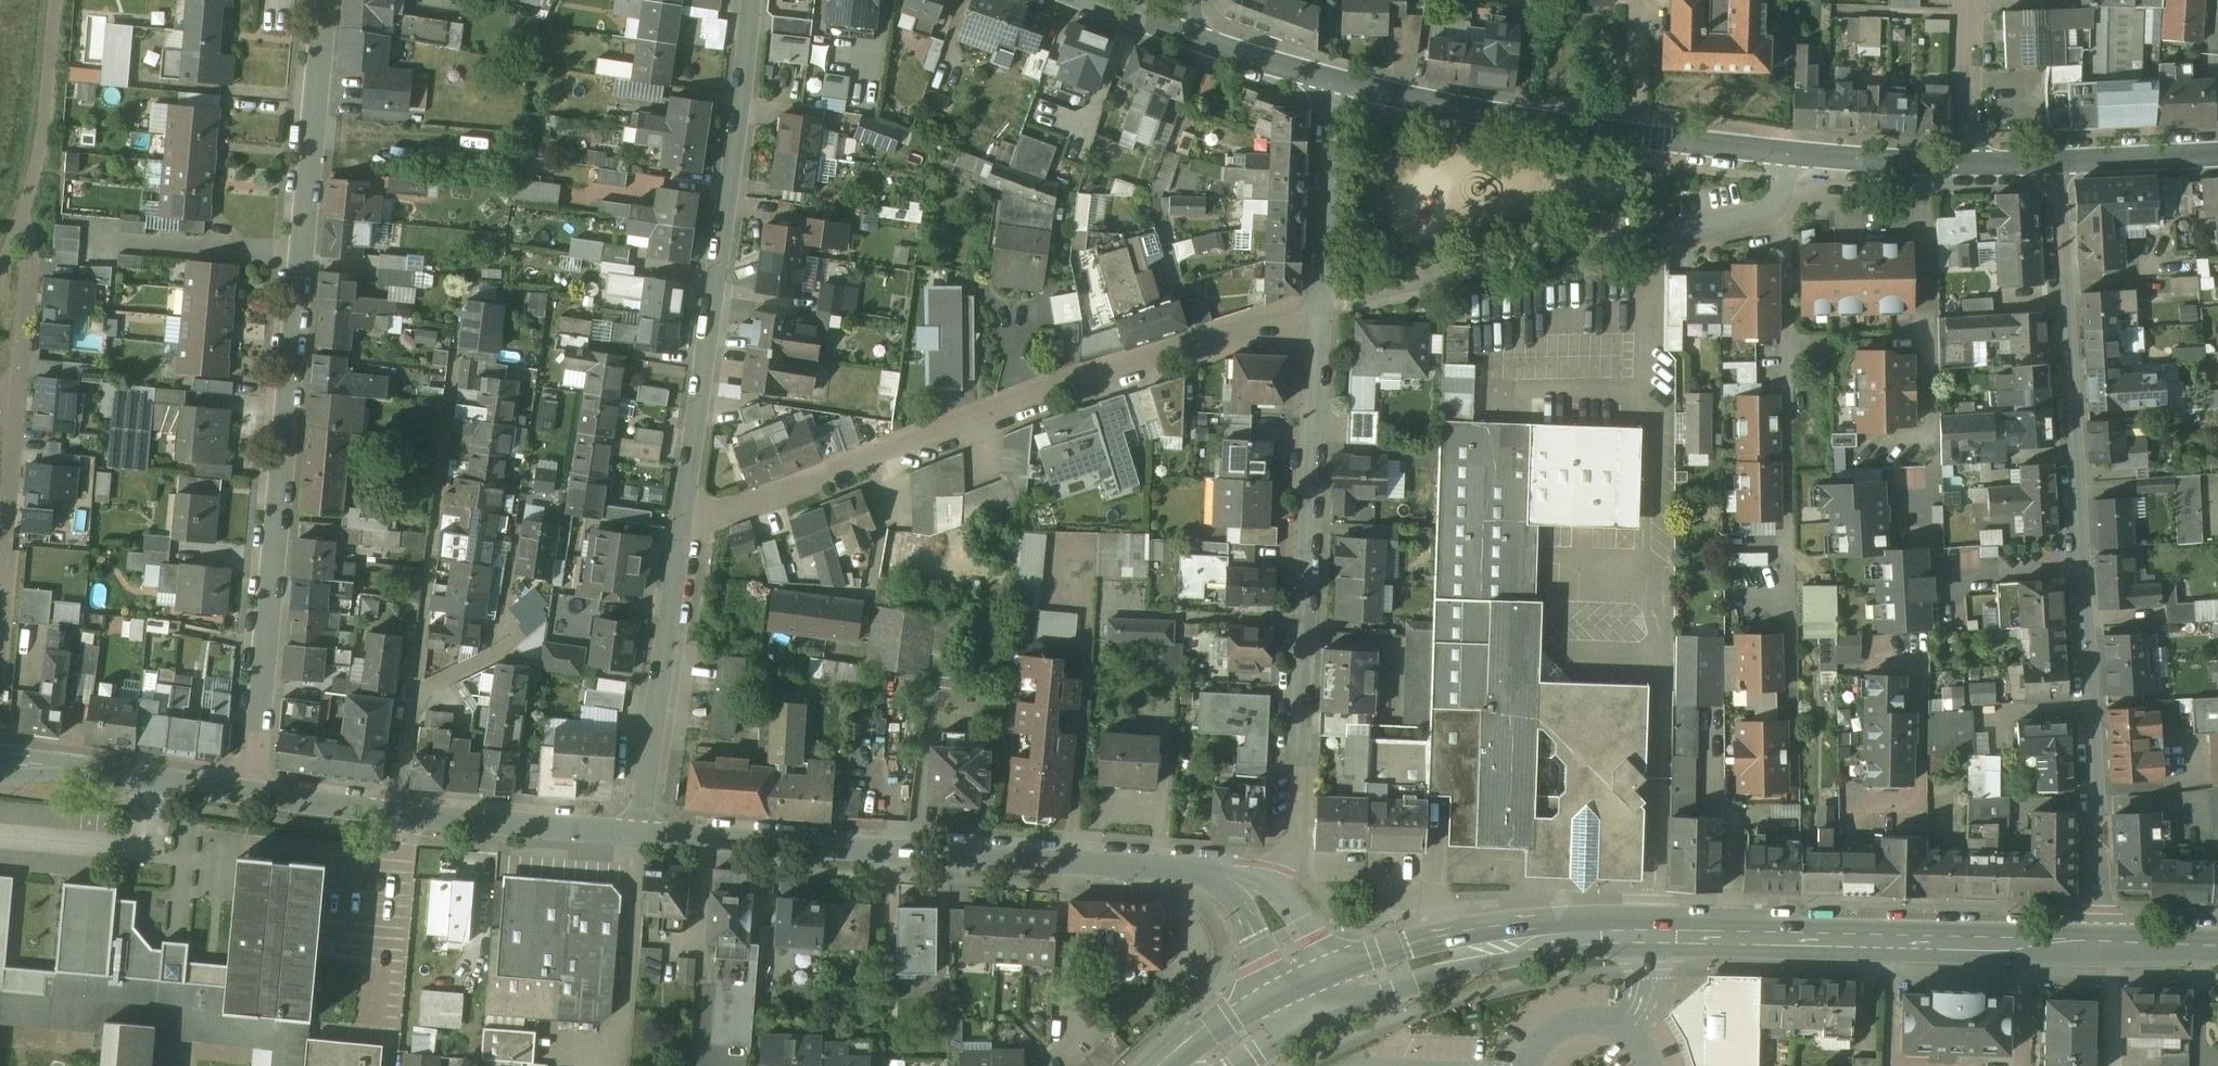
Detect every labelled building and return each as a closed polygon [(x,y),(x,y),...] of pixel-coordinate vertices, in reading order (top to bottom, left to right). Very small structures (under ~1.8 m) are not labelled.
[(186,31),(217,34),(219,6),(231,7),(231,0),(189,0),(186,31)] [(345,27),(387,36),(398,38),(398,26),(393,25),(395,0),(347,0),(345,27)] [(616,8),(644,12),(646,0),(617,0),(616,8)] [(651,0),(646,0),(644,12),(640,39),(673,44),(679,5),(651,0)] [(679,5),(720,11),(721,0),(680,0),(679,5)] [(823,13),(851,16),(853,0),(825,0),(823,13)] [(851,16),(878,20),(881,0),(853,0),(851,16)] [(900,9),(916,15),(934,21),(935,21),(943,0),(904,0),(900,9)] [(1001,0),(972,0),(962,28),(999,41),(1012,4),(1001,0)] [(1211,4),(1218,4),(1220,14),(1329,55),(1330,27),(1303,18),(1306,10),(1293,5),(1295,0),(1211,0),(1211,4)] [(1342,31),(1385,32),(1386,0),(1343,0),(1342,31)] [(1421,14),(1420,23),(1434,25),(1438,0),(1423,0),(1421,14)] [(1671,32),(1664,32),(1663,66),(1706,68),(1706,70),(1724,71),(1725,69),(1768,71),(1769,36),(1763,36),(1764,0),(1672,0),(1671,32)] [(1904,12),(1924,13),(1924,0),(1904,0),(1904,12)] [(2062,50),(2061,9),(2003,12),(2006,68),(2047,67),(2045,76),(2044,85),(2044,96),(2045,105),(2045,113),(2047,119),(2049,132),(2154,127),(2155,104),(2142,105),(2141,80),(2141,66),(2142,56),(2131,56),(2133,8),(2134,0),(2080,0),(2080,7),(2089,8),(2088,49),(2062,50)] [(2133,8),(2143,9),(2162,9),(2162,0),(2134,0),(2133,8)] [(2162,40),(2201,43),(2204,0),(2165,0),(2162,40)] [(1048,17),(1012,4),(999,41),(1030,52),(1035,54),(1038,48),(1048,17)] [(2080,7),(2080,9),(2061,9),(2062,50),(2088,49),(2089,8),(2080,7)] [(2133,8),(2131,56),(2142,56),(2143,9),(2133,8)] [(1421,14),(1400,14),(1399,26),(1393,26),(1393,53),(1415,53),(1420,23),(1421,14)] [(934,21),(916,15),(910,30),(929,37),(934,21)] [(812,20),(773,16),(771,33),(810,37),(812,20)] [(1880,18),(1858,17),(1858,48),(1879,48),(1880,18)] [(1927,17),(1925,28),(1951,32),(1953,21),(1927,17)] [(432,23),(401,18),(399,38),(429,44),(432,23)] [(1517,25),(1485,21),(1483,44),(1470,43),(1470,49),(1465,80),(1511,87),(1513,70),(1514,59),(1517,25)] [(132,26),(123,25),(121,45),(131,46),(132,26)] [(1113,39),(1070,25),(1058,60),(1065,62),(1059,78),(1095,90),(1113,39)] [(345,27),(344,27),(341,67),(367,69),(384,71),(387,36),(345,27)] [(217,34),(186,31),(184,51),(162,49),(160,78),(229,84),(232,56),(215,54),(217,34)] [(810,37),(771,33),(768,61),(807,65),(810,38),(810,37)] [(1585,35),(1574,35),(1574,46),(1585,46),(1585,35)] [(939,70),(948,40),(937,37),(929,67),(939,70)] [(1470,43),(1427,37),(1422,75),(1465,80),(1470,49),(1470,43)] [(673,44),(640,39),(634,80),(666,85),(673,44)] [(1016,47),(999,41),(991,62),(1008,69),(1016,47)] [(121,45),(104,43),(100,85),(127,88),(131,46),(121,45)] [(1816,47),(1797,47),(1795,94),(1815,93),(1815,92),(1816,47)] [(1035,54),(1030,52),(1022,75),(1039,81),(1049,52),(1038,48),(1035,54)] [(1165,59),(1135,48),(1124,79),(1139,85),(1154,90),(1165,59)] [(1194,69),(1165,59),(1154,90),(1167,95),(1183,101),(1194,69)] [(2191,65),(2158,66),(2157,83),(2191,82),(2191,65)] [(384,71),(367,69),(364,107),(407,111),(411,73),(384,71)] [(2191,82),(2157,83),(2155,104),(2154,127),(2214,124),(2212,81),(2191,82)] [(1139,85),(1130,110),(1135,111),(1145,115),(1154,90),(1139,85)] [(1947,87),(1925,86),(1925,96),(1915,96),(1914,135),(1946,136),(1947,87)] [(1167,95),(1154,90),(1145,115),(1155,118),(1158,119),(1167,95)] [(1815,92),(1815,93),(1795,94),(1793,94),(1792,129),(1827,130),(1828,92),(1815,92)] [(1857,94),(1828,92),(1827,130),(1854,132),(1857,94)] [(1286,103),(1258,93),(1257,95),(1250,93),(1247,102),(1254,104),(1253,108),(1273,116),(1273,109),(1286,109),(1286,103)] [(1867,94),(1857,94),(1854,132),(1885,133),(1886,95),(1867,94)] [(710,101),(673,95),(669,116),(667,130),(704,136),(710,101)] [(1904,95),(1886,95),(1885,133),(1914,135),(1915,96),(1904,95)] [(219,110),(171,105),(168,133),(214,138),(216,126),(218,126),(219,110)] [(1286,109),(1273,109),(1273,116),(1272,140),(1306,141),(1307,110),(1286,109)] [(669,116),(639,111),(637,126),(667,130),(669,116)] [(1145,115),(1135,111),(1132,119),(1143,123),(1145,115)] [(822,120),(782,115),(781,118),(780,118),(778,130),(780,130),(777,151),(817,157),(820,134),(822,120)] [(900,129),(864,115),(858,132),(874,138),(872,144),(892,151),(900,129)] [(1155,118),(1145,115),(1143,123),(1152,127),(1155,118)] [(667,130),(637,126),(635,142),(665,146),(667,130)] [(704,136),(667,130),(665,146),(662,165),(699,171),(704,136)] [(214,138),(168,133),(166,161),(214,165),(216,150),(213,150),(214,138)] [(856,139),(820,134),(817,157),(854,162),(856,139)] [(1056,147),(1021,135),(1009,169),(1013,171),(1044,182),(1056,147)] [(1306,141),(1272,140),(1271,156),(1271,170),(1305,172),(1306,141)] [(591,148),(589,163),(606,166),(608,152),(591,148)] [(817,157),(777,151),(774,172),(772,171),(770,182),(772,183),(771,187),(812,193),(813,181),(817,157)] [(1271,156),(1245,154),(1245,158),(1245,169),(1271,170),(1271,156)] [(854,162),(817,157),(813,181),(826,182),(827,175),(834,176),(836,160),(858,164),(858,163),(854,162)] [(1245,158),(1238,157),(1237,168),(1245,169),(1245,158)] [(214,165),(166,161),(163,189),(210,193),(211,181),(213,181),(214,165)] [(627,171),(597,166),(595,183),(624,187),(627,171)] [(1245,169),(1237,168),(1237,179),(1244,180),(1245,169)] [(1271,170),(1245,169),(1244,180),(1244,183),(1270,185),(1271,170)] [(1305,172),(1271,170),(1270,185),(1269,200),(1303,202),(1305,172)] [(1044,182),(1013,171),(1010,191),(1054,208),(1057,187),(1044,182)] [(427,181),(389,178),(387,193),(426,197),(427,181)] [(2189,178),(2154,179),(2156,212),(2192,211),(2191,207),(2189,183),(2189,178)] [(2202,180),(2205,205),(2207,216),(2209,216),(2209,215),(2217,215),(2217,230),(2217,178),(2202,180)] [(1116,192),(1135,194),(1136,182),(1117,179),(1116,192)] [(2154,179),(2080,183),(2075,188),(2077,225),(2105,223),(2156,220),(2156,212),(2154,179)] [(366,183),(329,180),(326,218),(372,223),(378,223),(381,200),(365,198),(366,183)] [(558,186),(514,180),(511,202),(555,208),(558,186)] [(2202,181),(2189,183),(2191,207),(2205,205),(2202,181)] [(698,191),(660,185),(657,207),(655,221),(693,227),(698,191)] [(210,193),(163,189),(161,217),(179,219),(205,221),(209,222),(211,205),(208,205),(210,193)] [(2036,193),(1995,195),(1995,207),(1989,208),(1990,225),(1996,224),(1997,242),(2038,240),(2036,193)] [(1172,215),(1212,216),(1213,196),(1173,195),(1172,215)] [(631,204),(600,199),(598,213),(629,218),(631,204)] [(1303,202),(1269,200),(1269,216),(1268,231),(1302,232),(1303,202)] [(922,204),(912,203),(909,220),(920,222),(922,204)] [(657,207),(631,204),(629,218),(655,221),(657,207)] [(1950,244),(1950,267),(1981,267),(1981,209),(1958,209),(1958,216),(1935,216),(1935,244),(1950,244)] [(847,213),(832,211),(830,223),(845,226),(847,213)] [(1269,216),(1252,215),(1252,230),(1263,230),(1268,231),(1269,216)] [(372,223),(326,218),(322,256),(360,260),(361,247),(369,248),(372,223)] [(655,221),(629,218),(627,230),(653,234),(655,221)] [(205,221),(179,219),(178,232),(204,234),(205,221)] [(146,222),(120,220),(119,233),(145,235),(146,222)] [(830,223),(802,220),(801,229),(809,230),(807,244),(842,249),(845,226),(830,223)] [(693,227),(655,221),(653,234),(650,255),(688,260),(693,227)] [(2105,223),(2077,225),(2079,270),(2123,267),(2121,238),(2106,239),(2105,223)] [(81,227),(55,225),(54,238),(80,239),(81,227)] [(801,229),(768,225),(764,251),(805,257),(807,244),(809,230),(801,229)] [(1050,233),(1003,227),(1001,242),(996,242),(992,271),(1044,277),(1050,233)] [(1302,232),(1268,231),(1267,246),(1267,261),(1300,263),(1302,232)] [(1123,234),(1086,232),(1084,251),(1095,248),(1098,259),(1128,250),(1125,241),(1123,234)] [(1179,254),(1223,247),(1221,233),(1177,239),(1179,254)] [(1125,241),(1128,250),(1135,274),(1147,270),(1146,266),(1163,257),(1157,235),(1125,241)] [(80,239),(54,238),(53,250),(79,252),(80,239)] [(575,238),(574,257),(606,259),(608,240),(575,238)] [(2038,240),(1997,242),(1999,285),(2041,283),(2038,240)] [(609,261),(633,258),(632,245),(607,249),(609,261)] [(1895,245),(1801,247),(1802,314),(1815,313),(1815,307),(1826,307),(1826,313),(1839,313),(1839,307),(1858,306),(1859,313),(1880,312),(1880,306),(1891,306),(1890,273),(1891,273),(1891,268),(1895,267),(1895,245)] [(79,252),(53,250),(52,263),(78,265),(79,252)] [(1128,250),(1098,259),(1109,293),(1103,295),(1111,318),(1115,317),(1145,306),(1135,274),(1128,250)] [(805,257),(764,251),(758,293),(799,298),(805,257)] [(2172,274),(2196,273),(2194,253),(2171,254),(2172,274)] [(144,256),(118,254),(117,267),(143,269),(144,256)] [(407,256),(381,254),(379,269),(405,271),(407,256)] [(2206,259),(2196,259),(2197,274),(2197,277),(2208,277),(2206,259)] [(237,265),(189,261),(186,289),(232,293),(234,281),(236,281),(237,265)] [(1300,263),(1267,261),(1265,289),(1265,292),(1278,293),(1299,294),(1300,263)] [(1775,266),(1734,267),(1734,275),(1721,275),(1721,277),(1721,320),(1734,320),(1734,336),(1776,335),(1775,266)] [(112,267),(82,267),(81,282),(94,283),(94,284),(111,286),(112,267)] [(405,271),(379,269),(378,284),(413,287),(414,272),(405,271)] [(1147,270),(1135,274),(1145,306),(1159,302),(1149,270),(1147,270)] [(359,276),(321,271),(318,310),(319,310),(355,314),(357,297),(359,276)] [(2197,274),(2168,276),(2169,291),(2198,289),(2197,277),(2197,274)] [(1703,277),(1703,276),(1687,276),(1687,321),(1721,321),(1721,320),(1721,277),(1703,277)] [(81,282),(47,279),(44,310),(45,310),(44,323),(43,323),(41,345),(68,347),(70,325),(68,325),(69,312),(91,315),(94,284),(94,283),(81,282)] [(683,284),(646,279),(643,301),(642,312),(679,317),(683,284)] [(645,285),(622,282),(621,288),(620,297),(643,301),(645,285)] [(621,288),(611,286),(610,296),(620,297),(621,288)] [(845,289),(821,286),(818,311),(841,314),(845,289)] [(232,293),(186,289),(184,317),(232,321),(234,306),(231,305),(232,293)] [(1265,289),(1245,295),(1246,298),(1238,300),(1240,309),(1249,306),(1250,309),(1277,301),(1278,293),(1265,292),(1265,289)] [(2134,289),(2081,293),(2083,331),(2116,328),(2136,326),(2134,289)] [(957,290),(928,290),(929,387),(958,387),(958,380),(957,296),(957,290)] [(1054,299),(1059,322),(1083,316),(1077,293),(1054,299)] [(974,296),(957,296),(958,380),(974,380),(974,296)] [(377,299),(357,297),(355,314),(376,316),(377,299)] [(1175,297),(1159,302),(1145,306),(1156,340),(1186,330),(1175,297)] [(1993,298),(1962,299),(1962,317),(1969,317),(1994,315),(1993,298)] [(503,304),(468,300),(462,347),(498,351),(503,304)] [(1145,306),(1115,317),(1125,349),(1156,340),(1145,306)] [(355,314),(319,310),(315,346),(351,349),(354,326),(355,314)] [(841,314),(818,311),(816,328),(815,331),(819,331),(839,334),(841,314)] [(679,317),(642,312),(640,325),(637,344),(637,347),(674,352),(679,317)] [(2043,313),(2008,315),(2009,337),(2010,353),(2045,351),(2043,313)] [(376,316),(355,314),(354,326),(374,328),(376,316)] [(794,319),(754,314),(749,352),(789,357),(794,325),(794,319)] [(1994,315),(1969,317),(1970,339),(2009,337),(2008,315),(1994,315)] [(390,317),(376,316),(374,328),(388,330),(390,317)] [(592,321),(560,316),(554,350),(567,352),(568,347),(587,350),(592,321)] [(232,321),(184,317),(181,344),(227,349),(229,336),(231,337),(232,321)] [(640,325),(613,321),(610,340),(637,344),(640,325)] [(1427,327),(1357,323),(1356,356),(1350,356),(1349,367),(1401,369),(1401,374),(1405,374),(1405,376),(1421,377),(1421,375),(1424,375),(1427,327)] [(816,328),(794,325),(789,357),(814,361),(819,331),(815,331),(816,328)] [(1468,327),(1442,326),(1441,365),(1467,365),(1468,327)] [(2136,326),(2116,328),(2117,353),(2143,351),(2141,326),(2136,326)] [(2116,328),(2083,331),(2085,367),(2118,365),(2117,353),(2116,328)] [(1093,334),(1081,333),(1079,358),(1092,359),(1093,334)] [(227,349),(181,344),(179,373),(227,377),(228,361),(226,361),(227,349)] [(2180,346),(2180,359),(2197,359),(2197,346),(2180,346)] [(587,350),(568,347),(567,352),(565,366),(587,370),(584,392),(585,392),(618,397),(619,397),(626,355),(587,350)] [(789,357),(749,352),(744,390),(783,395),(784,390),(789,357)] [(1892,357),(1887,352),(1857,352),(1857,361),(1853,366),(1853,376),(1858,376),(1863,381),(1863,402),(1859,406),(1853,407),(1854,417),(1859,422),(1859,431),(1888,430),(1893,425),(1913,425),(1911,357),(1892,357)] [(1285,358),(1234,355),(1234,359),(1225,359),(1223,400),(1283,403),(1285,358)] [(347,359),(315,356),(311,392),(344,395),(346,376),(347,359)] [(814,361),(789,357),(784,390),(810,393),(814,361)] [(478,360),(462,358),(457,404),(475,406),(475,402),(479,403),(481,390),(487,391),(489,377),(476,376),(478,360)] [(1732,382),(1733,394),(1760,393),(1759,361),(1739,362),(1741,382),(1732,382)] [(104,366),(66,362),(64,380),(77,381),(103,384),(104,366)] [(2046,364),(2011,366),(2012,374),(2013,389),(2048,386),(2046,364)] [(1467,365),(1441,365),(1439,421),(1471,422),(1473,366),(1467,365)] [(2118,365),(2085,367),(2088,409),(2121,408),(2119,375),(2118,365)] [(899,373),(883,370),(879,392),(896,395),(899,373)] [(2162,372),(2119,375),(2121,408),(2165,405),(2162,372)] [(1186,374),(1148,387),(1157,417),(1162,434),(1181,436),(1186,374)] [(2012,374),(1988,375),(1989,390),(1991,390),(2013,389),(2012,374)] [(1983,375),(1971,376),(1972,391),(1983,391),(1983,375)] [(362,377),(346,376),(344,395),(360,396),(362,377)] [(64,380),(40,377),(38,398),(36,398),(34,411),(36,411),(35,429),(72,432),(77,381),(64,380)] [(519,382),(489,377),(487,391),(481,390),(479,403),(476,421),(512,426),(519,382)] [(233,382),(208,380),(207,393),(232,395),(233,382)] [(644,383),(641,397),(672,404),(675,390),(644,383)] [(154,388),(127,385),(126,401),(153,403),(154,388)] [(2048,386),(2013,389),(2013,404),(2014,412),(2049,410),(2048,386)] [(1149,388),(1137,391),(1145,421),(1157,417),(1149,388)] [(2013,389),(1991,390),(1992,394),(1996,394),(1996,405),(2013,404),(2013,389)] [(2208,391),(2208,394),(2209,407),(2217,407),(2217,390),(2208,391)] [(1137,391),(1124,395),(1133,426),(1146,422),(1145,421),(1137,391)] [(344,395),(311,392),(308,428),(350,432),(361,433),(364,396),(360,396),(344,395)] [(618,397),(585,392),(579,432),(612,437),(618,397)] [(1124,394),(1043,421),(1052,448),(1043,450),(1052,477),(1072,470),(1070,464),(1105,453),(1117,490),(1138,484),(1121,431),(1134,427),(1133,426),(1124,395),(1124,394)] [(2208,394),(2182,395),(2183,409),(2209,407),(2208,394)] [(1710,396),(1689,396),(1689,451),(1711,451),(1710,396)] [(1776,397),(1737,397),(1738,453),(1744,453),(1744,464),(1738,464),(1739,521),(1778,520),(1777,463),(1766,463),(1766,453),(1777,452),(1776,397)] [(557,401),(543,399),(538,430),(552,432),(557,401)] [(126,401),(114,400),(108,466),(146,470),(150,430),(153,403),(126,401)] [(475,406),(457,404),(455,418),(476,421),(479,403),(475,402),(475,406)] [(182,406),(153,403),(150,430),(180,433),(182,406)] [(757,403),(738,412),(743,424),(763,417),(757,403)] [(228,410),(182,406),(180,433),(177,460),(223,464),(228,410)] [(2049,410),(2014,412),(2015,421),(2004,422),(2005,439),(2015,439),(2016,446),(2051,443),(2049,410)] [(1378,412),(1348,411),(1346,445),(1376,446),(1378,412)] [(1992,413),(1972,415),(1973,439),(1993,439),(1992,413)] [(476,421),(455,418),(454,429),(475,432),(476,421)] [(2144,418),(2121,419),(2122,438),(2145,436),(2144,418)] [(2121,419),(2088,421),(2090,463),(2109,462),(2110,469),(2147,466),(2145,436),(2122,438),(2121,419)] [(512,426),(476,421),(475,432),(472,451),(508,456),(512,426)] [(783,421),(767,427),(771,438),(787,431),(783,421)] [(1619,428),(1472,423),(1472,422),(1471,422),(1439,421),(1426,796),(1455,797),(1453,840),(1532,843),(1537,848),(1537,857),(1545,865),(1553,866),(1558,871),(1570,871),(1572,869),(1582,880),(1593,870),(1595,872),(1620,873),(1635,859),(1637,815),(1633,811),(1644,801),(1633,790),(1645,778),(1634,768),(1638,764),(1640,707),(1626,691),(1562,689),(1557,683),(1557,673),(1548,664),(1539,664),(1534,658),(1538,524),(1616,527),(1619,428)] [(787,431),(771,438),(784,473),(819,460),(811,439),(805,424),(787,431)] [(964,494),(960,495),(959,524),(1025,501),(1032,424),(1004,436),(1000,478),(1001,481),(964,494)] [(1250,425),(1225,424),(1224,438),(1250,439),(1250,425)] [(767,427),(752,433),(756,443),(771,438),(767,427)] [(350,432),(308,428),(300,513),(342,517),(346,476),(353,477),(355,455),(348,454),(350,432)] [(836,428),(811,439),(819,460),(846,450),(836,428)] [(664,433),(638,429),(636,441),(662,446),(664,433)] [(612,437),(579,432),(573,473),(606,478),(612,437)] [(1856,433),(1831,434),(1832,448),(1857,447),(1856,433)] [(756,443),(735,452),(749,486),(784,473),(771,438),(756,443)] [(1250,439),(1224,438),(1223,459),(1229,459),(1228,477),(1266,478),(1267,453),(1270,453),(1270,440),(1250,439)] [(636,441),(620,439),(618,449),(634,452),(636,441)] [(472,451),(452,449),(451,459),(470,462),(472,451)] [(1437,450),(1413,449),(1413,463),(1437,464),(1437,450)] [(508,456),(472,451),(470,462),(468,479),(504,484),(508,456)] [(78,455),(46,452),(45,465),(77,468),(78,455)] [(962,453),(909,473),(912,512),(937,499),(960,495),(964,494),(962,453)] [(1386,459),(1333,457),(1330,515),(1353,516),(1354,498),(1384,500),(1386,459)] [(45,465),(29,464),(26,495),(28,495),(27,508),(25,507),(23,530),(51,532),(53,510),(50,510),(51,497),(74,499),(77,468),(45,465)] [(2052,464),(2019,466),(2020,486),(2021,500),(2055,497),(2052,464)] [(556,473),(537,470),(534,489),(554,491),(556,473)] [(606,478),(573,473),(567,513),(599,518),(606,478)] [(1228,477),(1216,476),(1215,509),(1226,509),(1225,526),(1240,526),(1240,524),(1267,525),(1268,497),(1265,497),(1266,478),(1228,477)] [(2173,476),(2136,478),(2137,493),(2174,490),(2173,479),(2173,476)] [(2203,477),(2173,479),(2174,490),(2177,544),(2206,542),(2203,477)] [(504,484),(468,479),(465,495),(464,505),(500,510),(504,484)] [(1833,555),(1875,553),(1885,553),(1884,521),(1886,521),(1885,507),(1883,507),(1881,483),(1818,486),(1819,508),(1831,508),(1833,555)] [(2020,486),(1987,488),(1987,502),(2021,500),(2020,486)] [(859,491),(822,505),(831,536),(843,531),(850,551),(870,543),(865,529),(873,526),(859,491)] [(220,496),(177,492),(172,539),(215,543),(215,540),(212,540),(216,499),(219,499),(220,496)] [(465,495),(447,492),(446,502),(464,505),(465,495)] [(366,497),(365,510),(350,509),(349,527),(385,530),(388,499),(366,497)] [(2055,497),(2021,500),(2022,514),(2021,514),(2022,535),(2057,533),(2055,497)] [(2131,497),(2094,500),(2097,547),(2134,545),(2131,497)] [(2021,500),(1987,502),(1988,516),(2021,514),(2022,514),(2021,500)] [(464,505),(446,502),(445,514),(462,516),(464,505)] [(500,510),(464,505),(462,516),(460,533),(495,539),(500,510)] [(822,509),(790,518),(799,553),(821,545),(830,585),(846,586),(842,573),(831,536),(822,505),(821,505),(822,509)] [(652,511),(610,506),(607,520),(612,520),(650,525),(652,511)] [(561,519),(544,516),(543,523),(560,525),(561,519)] [(600,519),(586,517),(584,531),(585,531),(578,582),(586,583),(594,531),(610,533),(612,520),(607,520),(600,519)] [(543,523),(524,520),(516,575),(551,580),(560,525),(543,523)] [(1267,525),(1240,524),(1240,526),(1240,543),(1255,543),(1276,544),(1277,525),(1267,525)] [(1397,527),(1363,526),(1362,540),(1382,541),(1382,547),(1396,548),(1397,527)] [(1984,556),(2004,555),(2003,529),(1983,530),(1984,556)] [(754,530),(729,537),(733,550),(758,542),(754,530)] [(610,533),(594,531),(586,583),(586,585),(603,587),(640,592),(643,572),(645,572),(647,559),(645,559),(648,539),(610,533)] [(1048,531),(1047,566),(1097,567),(1098,532),(1048,531)] [(495,539),(460,533),(457,549),(441,547),(439,557),(492,565),(495,539)] [(1046,535),(1022,533),(1015,608),(1039,610),(1046,535)] [(1149,535),(1108,534),(1106,575),(1147,576),(1149,535)] [(335,542),(298,539),(295,576),(331,579),(333,561),(335,542)] [(1362,540),(1340,539),(1339,549),(1335,548),(1335,565),(1339,565),(1338,578),(1381,579),(1382,547),(1382,541),(1362,540)] [(776,540),(759,545),(770,582),(789,583),(776,540)] [(1240,543),(1228,543),(1228,556),(1229,556),(1228,566),(1254,566),(1255,543),(1240,543)] [(1971,566),(1970,546),(1948,547),(1949,567),(1971,566)] [(170,551),(144,549),(143,562),(160,564),(160,562),(169,563),(170,551)] [(1885,553),(1875,553),(1880,630),(1929,627),(1927,599),(1931,599),(1930,579),(1926,579),(1924,550),(1885,553)] [(2099,588),(2132,586),(2130,553),(2097,555),(2099,588)] [(1228,556),(1180,554),(1179,597),(1204,598),(1205,584),(1226,584),(1226,566),(1228,566),(1229,556),(1228,556)] [(492,565),(439,557),(437,567),(453,570),(451,585),(488,591),(492,565)] [(355,563),(333,561),(331,579),(353,581),(355,563)] [(169,563),(160,562),(160,564),(158,591),(179,593),(178,608),(224,612),(228,568),(169,563)] [(1228,566),(1226,566),(1226,584),(1225,601),(1274,603),(1275,567),(1228,566)] [(853,572),(842,573),(846,586),(855,586),(853,572)] [(425,574),(415,573),(413,600),(422,601),(425,574)] [(331,579),(295,576),(291,610),(327,614),(329,596),(331,579)] [(1381,579),(1338,578),(1337,601),(1335,601),(1335,612),(1336,612),(1336,621),(1379,622),(1381,579)] [(331,579),(329,596),(351,598),(353,581),(331,579)] [(2057,580),(1998,584),(1995,584),(1998,628),(2013,627),(2028,626),(2062,624),(2060,580),(2057,580)] [(603,587),(586,585),(586,583),(578,582),(577,582),(575,596),(601,600),(603,587)] [(451,585),(436,583),(432,608),(448,611),(484,616),(488,591),(451,585)] [(2175,583),(2158,584),(2159,604),(2165,603),(2176,603),(2176,602),(2175,583)] [(2132,586),(2099,588),(2100,607),(2159,604),(2158,584),(2132,586)] [(51,591),(22,588),(19,623),(48,626),(51,591)] [(522,628),(551,621),(544,591),(514,598),(522,628)] [(863,603),(775,591),(769,628),(857,640),(863,603)] [(85,623),(85,601),(56,601),(56,623),(85,623)] [(2195,601),(2176,602),(2176,603),(2165,603),(2167,624),(2196,623),(2195,601)] [(874,606),(866,666),(884,668),(892,608),(874,606)] [(1835,607),(1803,610),(1804,638),(1836,638),(1835,607)] [(936,614),(892,608),(884,668),(929,674),(936,614)] [(327,614),(291,610),(288,643),(324,647),(326,630),(327,614)] [(1078,614),(1039,610),(1037,634),(1076,638),(1078,614)] [(484,616),(448,611),(446,621),(444,640),(453,642),(480,646),(484,616)] [(636,622),(596,616),(589,665),(628,671),(636,622)] [(1171,621),(1109,619),(1108,640),(1163,642),(1170,643),(1171,621)] [(441,625),(431,624),(428,647),(451,650),(453,642),(444,640),(446,621),(441,620),(441,625)] [(2062,624),(2028,626),(2029,654),(2022,655),(2023,664),(2064,661),(2062,624)] [(1272,627),(1229,625),(1229,631),(1229,639),(1228,656),(1227,669),(1263,670),(1263,664),(1271,664),(1272,627)] [(1998,628),(1971,630),(1972,642),(2007,640),(2007,635),(2014,635),(2013,627),(1998,628)] [(341,631),(326,630),(324,647),(339,648),(341,631)] [(401,636),(356,630),(348,684),(393,690),(401,636)] [(1229,631),(1217,631),(1217,638),(1229,639),(1229,631)] [(2151,633),(2102,636),(2103,666),(2145,663),(2144,649),(2152,648),(2151,633)] [(1868,634),(1842,634),(1842,663),(1867,663),(1868,634)] [(1781,635),(1744,636),(1744,646),(1723,646),(1724,691),(1745,690),(1776,690),(1782,689),(1781,635)] [(1431,638),(1407,637),(1404,726),(1427,727),(1431,638)] [(1217,638),(1216,638),(1215,656),(1228,656),(1229,639),(1217,638)] [(1693,639),(1685,639),(1680,644),(1680,643),(1679,645),(1678,646),(1673,646),(1674,691),(1672,691),(1671,730),(1697,731),(1697,712),(1693,706),(1693,704),(1717,704),(1718,646),(1700,646),(1699,644),(1698,644),(1693,639)] [(235,647),(210,641),(209,653),(234,658),(235,647)] [(586,649),(544,642),(540,668),(582,675),(586,649)] [(1170,643),(1163,642),(1161,675),(1180,676),(1182,643),(1170,643)] [(324,647),(288,643),(285,677),(321,681),(322,663),(324,647)] [(339,648),(324,647),(322,663),(338,664),(339,648)] [(41,692),(25,690),(20,729),(36,732),(36,734),(58,737),(60,722),(62,723),(64,708),(62,708),(70,653),(47,650),(41,692)] [(1376,652),(1323,650),(1320,712),(1373,714),(1376,652)] [(746,658),(720,654),(707,734),(730,737),(734,710),(738,710),(746,658)] [(1040,677),(1037,703),(1020,701),(1017,731),(1034,732),(1032,758),(1015,757),(1010,811),(1068,816),(1072,769),(1067,769),(1067,763),(1072,764),(1075,734),(1060,733),(1061,729),(1059,728),(1056,728),(1057,706),(1077,708),(1079,679),(1065,678),(1066,674),(1064,672),(1060,672),(1062,659),(1024,656),(1022,676),(1040,677)] [(792,659),(777,657),(776,670),(790,672),(792,659)] [(861,665),(832,661),(830,677),(858,681),(861,665)] [(2064,661),(2023,664),(2025,701),(2067,698),(2064,661)] [(2145,663),(2103,666),(2106,694),(2154,691),(2153,679),(2146,679),(2145,663)] [(530,668),(497,665),(490,707),(524,711),(530,668)] [(1903,677),(1867,676),(1865,783),(1910,783),(1911,740),(1913,741),(1913,714),(1902,714),(1903,677)] [(601,678),(600,688),(589,687),(587,706),(627,709),(629,680),(601,678)] [(471,696),(461,681),(453,685),(464,701),(471,696)] [(2001,703),(2000,681),(1973,682),(1973,704),(2001,703)] [(116,684),(100,682),(98,698),(92,697),(85,740),(135,747),(138,711),(139,704),(138,704),(114,700),(116,684)] [(174,686),(157,683),(154,700),(158,701),(156,714),(170,716),(174,686)] [(232,686),(219,683),(215,685),(214,692),(231,695),(232,686)] [(492,684),(481,683),(478,705),(488,707),(492,684)] [(952,688),(929,685),(926,708),(949,711),(952,688)] [(191,688),(174,686),(170,716),(183,718),(185,706),(189,706),(191,688)] [(1776,708),(1776,690),(1745,690),(1746,709),(1754,709),(1754,708),(1776,708)] [(231,695),(214,692),(210,722),(228,725),(231,695)] [(1269,696),(1198,692),(1197,724),(1244,727),(1243,746),(1267,747),(1269,696)] [(392,700),(349,695),(342,740),(386,746),(392,700)] [(321,703),(283,697),(280,722),(281,723),(318,727),(321,703)] [(2217,731),(2217,698),(2192,699),(2193,733),(2214,732),(2217,731)] [(154,700),(139,699),(138,704),(139,704),(138,711),(156,714),(158,701),(154,700)] [(774,703),(763,703),(759,751),(770,752),(772,733),(773,718),(774,703)] [(800,705),(774,703),(773,718),(798,720),(800,705)] [(524,711),(490,707),(484,749),(518,752),(524,711)] [(2108,746),(2161,742),(2159,711),(2144,712),(2144,707),(2106,709),(2108,746)] [(1776,722),(1776,708),(1754,708),(1754,709),(1754,722),(1758,722),(1776,722)] [(156,714),(138,711),(135,747),(165,751),(170,716),(156,714)] [(454,714),(432,711),(430,727),(434,728),(435,729),(436,729),(451,730),(452,730),(454,714)] [(1973,711),(1929,714),(1928,754),(1969,755),(1975,756),(1973,711)] [(1373,714),(1320,712),(1320,723),(1369,725),(1373,725),(1373,714)] [(183,718),(170,716),(165,751),(195,756),(199,721),(183,718)] [(798,720),(773,718),(772,733),(797,736),(798,720)] [(2068,719),(2018,722),(2020,754),(2036,753),(2070,751),(2068,719)] [(210,722),(199,721),(195,756),(217,759),(226,751),(228,725),(210,722)] [(1776,722),(1758,722),(1754,722),(1738,723),(1738,743),(1743,747),(1743,767),(1739,772),(1739,792),(1785,791),(1784,722),(1776,722)] [(318,727),(281,723),(280,732),(281,732),(275,767),(312,772),(316,737),(317,729),(318,727)] [(1369,725),(1320,723),(1320,735),(1347,736),(1368,737),(1369,725)] [(1373,725),(1369,725),(1368,737),(1367,800),(1411,801),(1410,850),(1424,851),(1427,727),(1404,726),(1373,725)] [(617,732),(556,727),(555,747),(542,746),(538,795),(575,798),(577,777),(614,779),(617,732)] [(335,731),(317,729),(316,737),(334,739),(335,731)] [(451,730),(436,729),(433,755),(448,756),(448,751),(451,730)] [(967,732),(944,730),(943,747),(966,749),(967,732)] [(1697,731),(1671,730),(1671,755),(1690,755),(1690,757),(1697,757),(1697,731)] [(797,736),(772,733),(770,752),(769,767),(771,768),(767,813),(828,817),(833,765),(795,761),(797,736)] [(1158,737),(1101,733),(1098,781),(1155,785),(1158,737)] [(1352,800),(1318,798),(1317,827),(1316,827),(1315,843),(1318,844),(1321,846),(1321,850),(1337,850),(1337,848),(1366,849),(1367,800),(1368,737),(1347,736),(1345,778),(1353,778),(1352,800)] [(334,739),(316,737),(312,772),(380,782),(386,746),(342,740),(334,739)] [(2161,742),(2108,746),(2110,783),(2163,779),(2161,742)] [(1243,746),(1237,746),(1236,762),(1266,764),(1267,747),(1243,746)] [(943,747),(934,747),(930,801),(958,803),(962,808),(970,808),(975,804),(979,804),(980,787),(987,788),(990,752),(982,752),(983,750),(943,747)] [(518,752),(484,749),(478,792),(512,794),(518,752)] [(481,754),(448,751),(448,756),(444,788),(477,790),(481,754)] [(2070,751),(2036,753),(2039,791),(2072,789),(2070,751)] [(433,755),(416,753),(412,787),(444,788),(448,756),(433,755)] [(1720,818),(1689,817),(1690,757),(1690,755),(1671,755),(1669,890),(1685,890),(1685,891),(1701,891),(1701,890),(1718,891),(1720,818)] [(1975,756),(1969,755),(1968,799),(1984,798),(1984,771),(1984,756),(1975,756)] [(1998,756),(1984,756),(1984,771),(1997,772),(1998,756)] [(747,760),(715,758),(715,764),(691,762),(687,807),(767,813),(771,768),(769,767),(747,765),(747,760)] [(1266,764),(1236,762),(1235,775),(1265,777),(1266,764)] [(1264,785),(1238,784),(1238,796),(1264,797),(1264,785)] [(1238,796),(1232,796),(1232,790),(1214,789),(1211,841),(1257,844),(1257,842),(1261,839),(1263,839),(1264,797),(1238,796)] [(1984,798),(1968,799),(1966,852),(1996,853),(1998,797),(1984,798)] [(1411,801),(1367,800),(1366,849),(1410,850),(1411,801)] [(2074,812),(2033,811),(2033,853),(2007,853),(2006,897),(2073,899),(2074,812)] [(2158,813),(2113,816),(2115,862),(2117,862),(2117,861),(2161,862),(2158,813)] [(1831,830),(1818,830),(1817,849),(1831,849),(1831,830)] [(1926,837),(1881,837),(1881,849),(1854,849),(1842,849),(1842,893),(1854,893),(1881,894),(1880,895),(1924,896),(1925,852),(1926,837)] [(1800,846),(1745,844),(1743,890),(1801,892),(1800,848),(1800,846)] [(1817,849),(1800,848),(1801,892),(1842,893),(1842,849),(1831,849),(1817,849)] [(1966,852),(1925,852),(1924,894),(1964,895),(1966,852)] [(1996,853),(1966,852),(1964,895),(2006,897),(2007,853),(1996,853)] [(326,863),(239,855),(228,966),(226,987),(226,988),(224,1011),(311,1019),(313,1019),(326,863)] [(2161,862),(2117,861),(2117,862),(2117,886),(2150,887),(2150,900),(2209,901),(2210,863),(2161,862)] [(2210,863),(2209,901),(2217,901),(2217,863),(2210,863)] [(668,867),(646,865),(643,912),(658,913),(684,915),(687,869),(681,868),(669,867),(668,867)] [(751,873),(713,870),(712,892),(749,895),(751,873)] [(3,988),(3,986),(5,968),(13,877),(0,876),(0,989),(3,989),(3,988)] [(454,877),(443,876),(442,881),(432,880),(428,933),(446,934),(446,939),(468,940),(473,882),(453,881),(454,877)] [(613,888),(508,879),(508,881),(494,879),(484,1014),(601,1023),(612,1012),(621,898),(613,888)] [(64,883),(56,973),(226,987),(228,966),(188,961),(189,943),(163,941),(162,950),(153,949),(134,927),(137,901),(117,899),(118,888),(64,883)] [(712,892),(710,892),(707,942),(715,943),(738,945),(746,945),(750,895),(749,895),(712,892)] [(806,898),(780,896),(776,943),(822,946),(826,904),(805,902),(806,898)] [(1106,903),(1070,901),(1069,928),(1088,929),(1101,930),(1106,930),(1107,903),(1106,903)] [(1160,905),(1110,903),(1110,901),(1106,901),(1106,903),(1107,903),(1106,930),(1101,930),(1101,942),(1101,950),(1106,950),(1106,967),(1130,967),(1159,968),(1160,905)] [(872,904),(845,902),(845,906),(826,904),(822,946),(868,950),(872,904)] [(937,908),(898,906),(896,950),(896,974),(899,974),(935,976),(937,908)] [(965,909),(950,909),(949,942),(964,942),(965,909)] [(995,911),(965,909),(964,942),(963,957),(992,959),(995,911)] [(1025,913),(995,911),(992,959),(1022,961),(1025,913)] [(684,915),(658,913),(657,926),(665,927),(665,931),(683,933),(684,915)] [(1056,915),(1025,913),(1022,961),(1053,963),(1056,915)] [(1101,930),(1088,929),(1087,942),(1101,942),(1101,930)] [(738,945),(715,943),(714,957),(716,958),(737,959),(737,957),(738,945)] [(661,949),(640,948),(638,982),(659,983),(661,949)] [(896,950),(884,950),(883,1000),(898,1000),(899,974),(896,974),(896,950)] [(737,959),(716,958),(710,1044),(750,1047),(756,959),(737,957),(737,959)] [(695,959),(682,958),(680,984),(693,985),(695,959)] [(1130,967),(1119,967),(1118,979),(1129,980),(1130,967)] [(43,991),(44,972),(5,968),(3,986),(3,988),(43,991)] [(44,972),(43,991),(3,988),(3,989),(0,989),(0,1022),(104,1032),(105,1019),(155,1024),(154,1037),(273,1048),(308,1051),(309,1038),(309,1037),(311,1019),(224,1011),(226,988),(184,985),(56,973),(44,972)] [(1759,1024),(1760,979),(1683,978),(1683,981),(1671,1014),(1685,1038),(1694,1065),(1758,1065),(1759,1024)] [(1795,980),(1760,979),(1759,1024),(1793,1025),(1795,980)] [(1852,982),(1795,980),(1793,1025),(1822,1026),(1851,1027),(1852,982)] [(2189,991),(2122,989),(2121,1033),(2160,1034),(2186,1035),(2187,1035),(2189,991)] [(1981,992),(1931,990),(1931,994),(1902,993),(1901,1051),(2008,1054),(2009,996),(1981,995),(1981,992)] [(2045,1001),(2043,1065),(2092,1065),(2093,1002),(2045,1001)] [(963,1019),(948,1018),(948,1052),(963,1052),(963,1019)] [(105,1019),(104,1032),(101,1065),(151,1065),(154,1037),(155,1024),(105,1019)] [(1851,1027),(1822,1026),(1822,1035),(1835,1036),(1835,1038),(1851,1039),(1851,1027)] [(419,1027),(418,1050),(440,1050),(440,1027),(419,1027)] [(535,1032),(483,1028),(481,1059),(533,1063),(535,1032)] [(1129,1048),(1112,1030),(1103,1040),(1121,1057),(1129,1048)] [(2160,1034),(2159,1065),(2186,1065),(2186,1035),(2160,1034)] [(763,1037),(763,1065),(821,1065),(821,1042),(821,1038),(763,1037)] [(309,1038),(308,1051),(273,1048),(271,1065),(379,1065),(381,1045),(309,1038)] [(1103,1040),(1094,1049),(1112,1065),(1121,1057),(1103,1040)] [(821,1042),(821,1065),(870,1065),(871,1057),(849,1056),(850,1042),(821,1042)] [(850,1042),(849,1056),(871,1057),(870,1065),(882,1065),(882,1043),(850,1042)] [(1094,1049),(1085,1058),(1094,1065),(1112,1065),(1094,1049)] [(405,1053),(404,1065),(436,1065),(437,1056),(405,1053)] [(992,1053),(992,1057),(991,1065),(1024,1065),(1024,1053),(992,1053)] [(962,1057),(962,1065),(991,1065),(992,1057),(962,1057)] [(1085,1058),(1077,1065),(1094,1065),(1085,1058)] [(1853,1058),(1853,1065),(1877,1065),(1877,1059),(1853,1058)]
